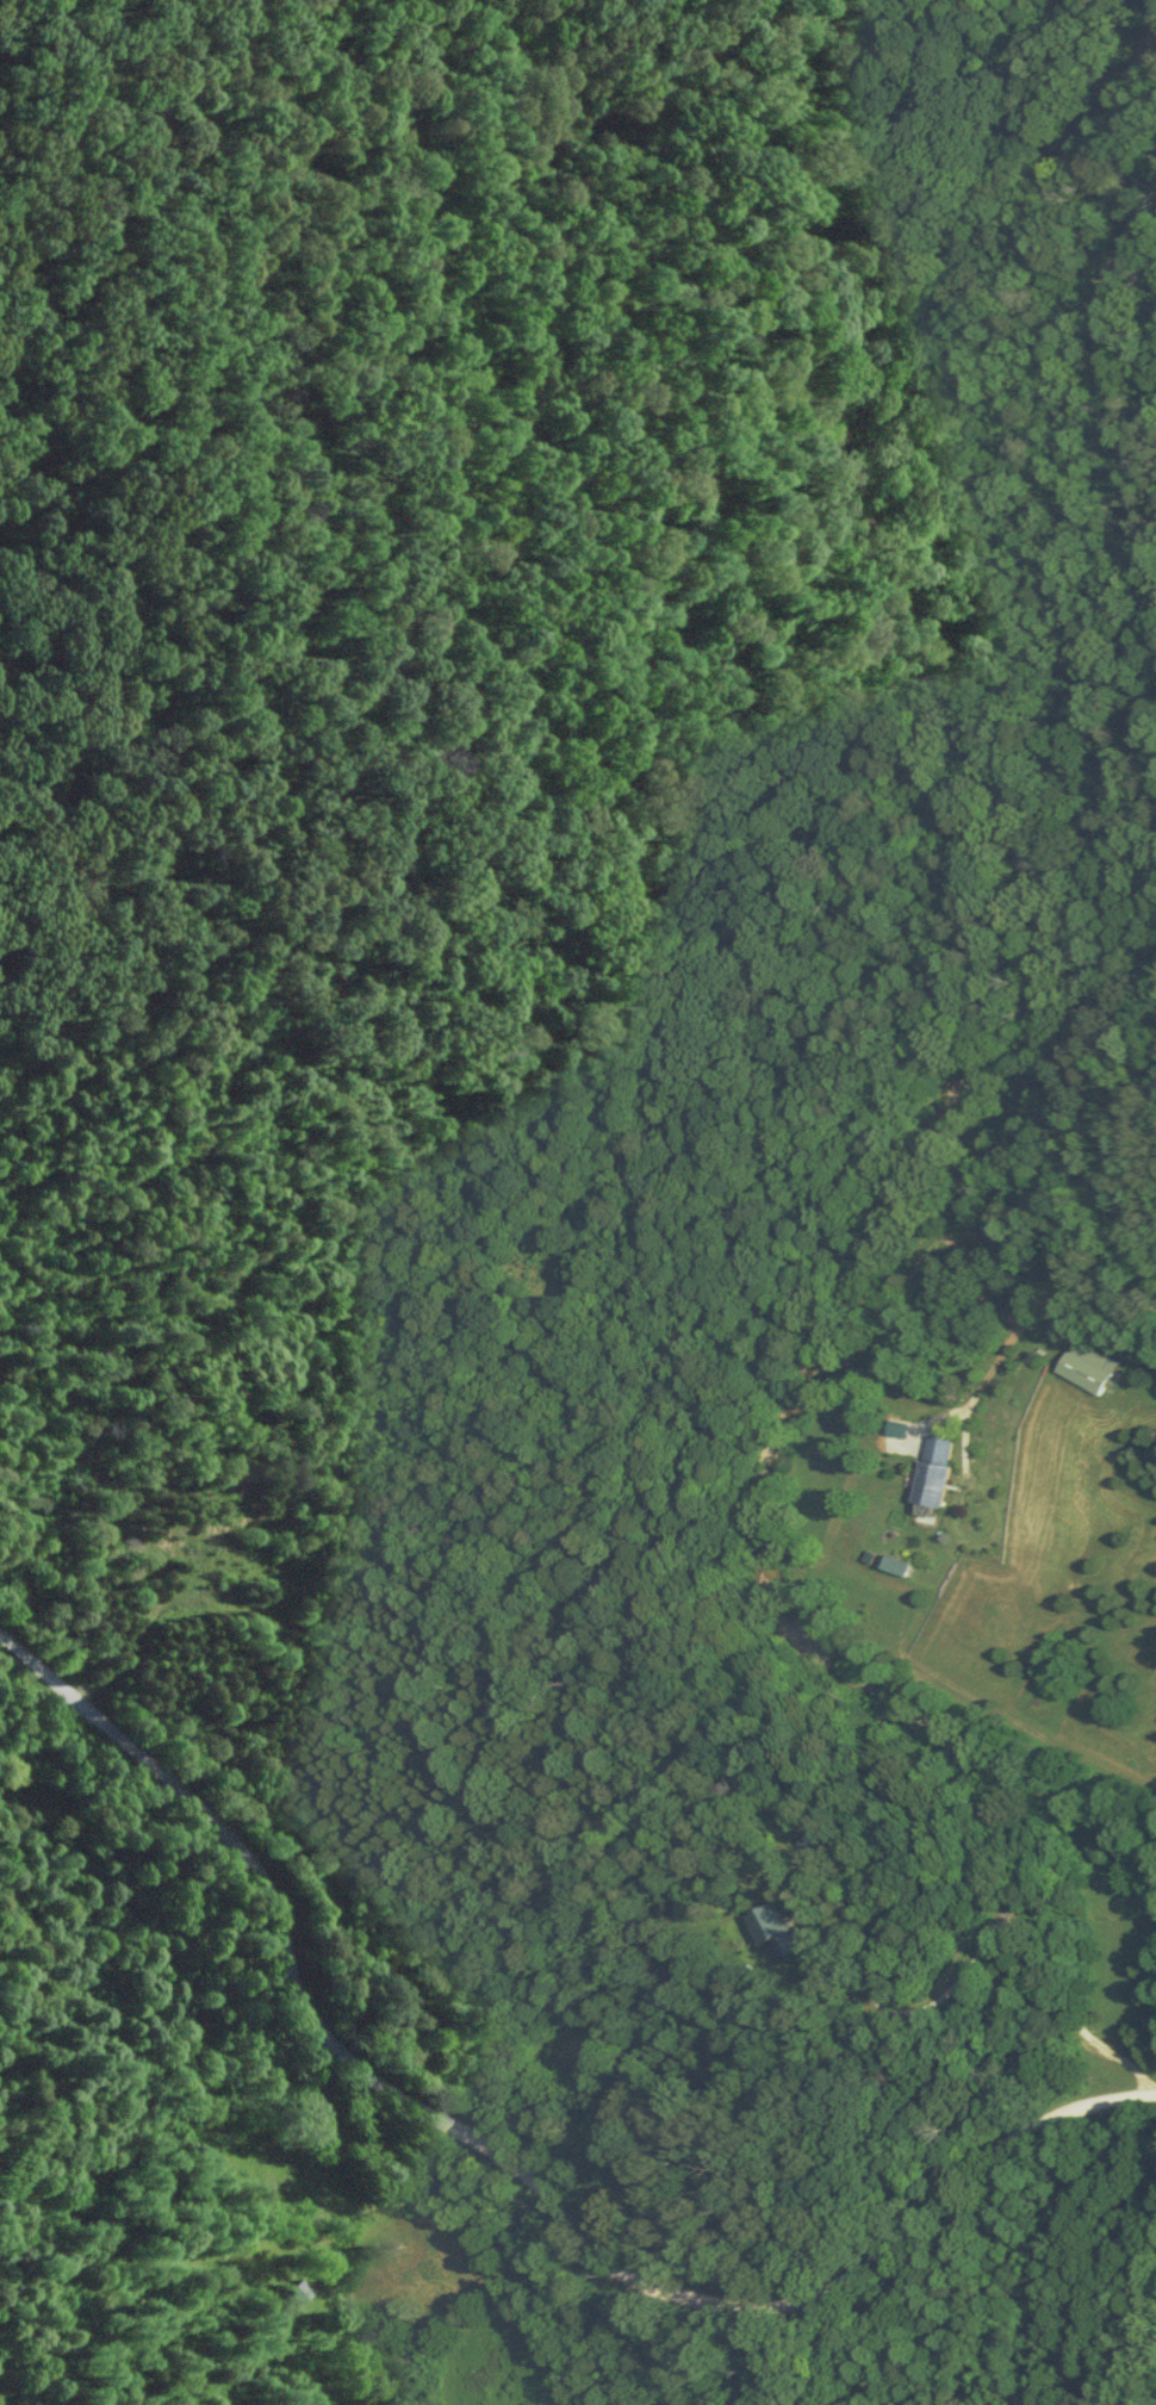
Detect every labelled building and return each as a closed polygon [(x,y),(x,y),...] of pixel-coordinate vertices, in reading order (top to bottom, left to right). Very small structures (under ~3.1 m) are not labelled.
[(1051,1373),(1095,1396),(1113,1362),(1070,1338),(1051,1373)] [(908,1503),(936,1509),(950,1440),(921,1434),(908,1503)] [(906,1565),(880,1554),(874,1567),(901,1578),(906,1565)] [(770,1907),(758,1914),(772,1938),(784,1930),(770,1907)]
